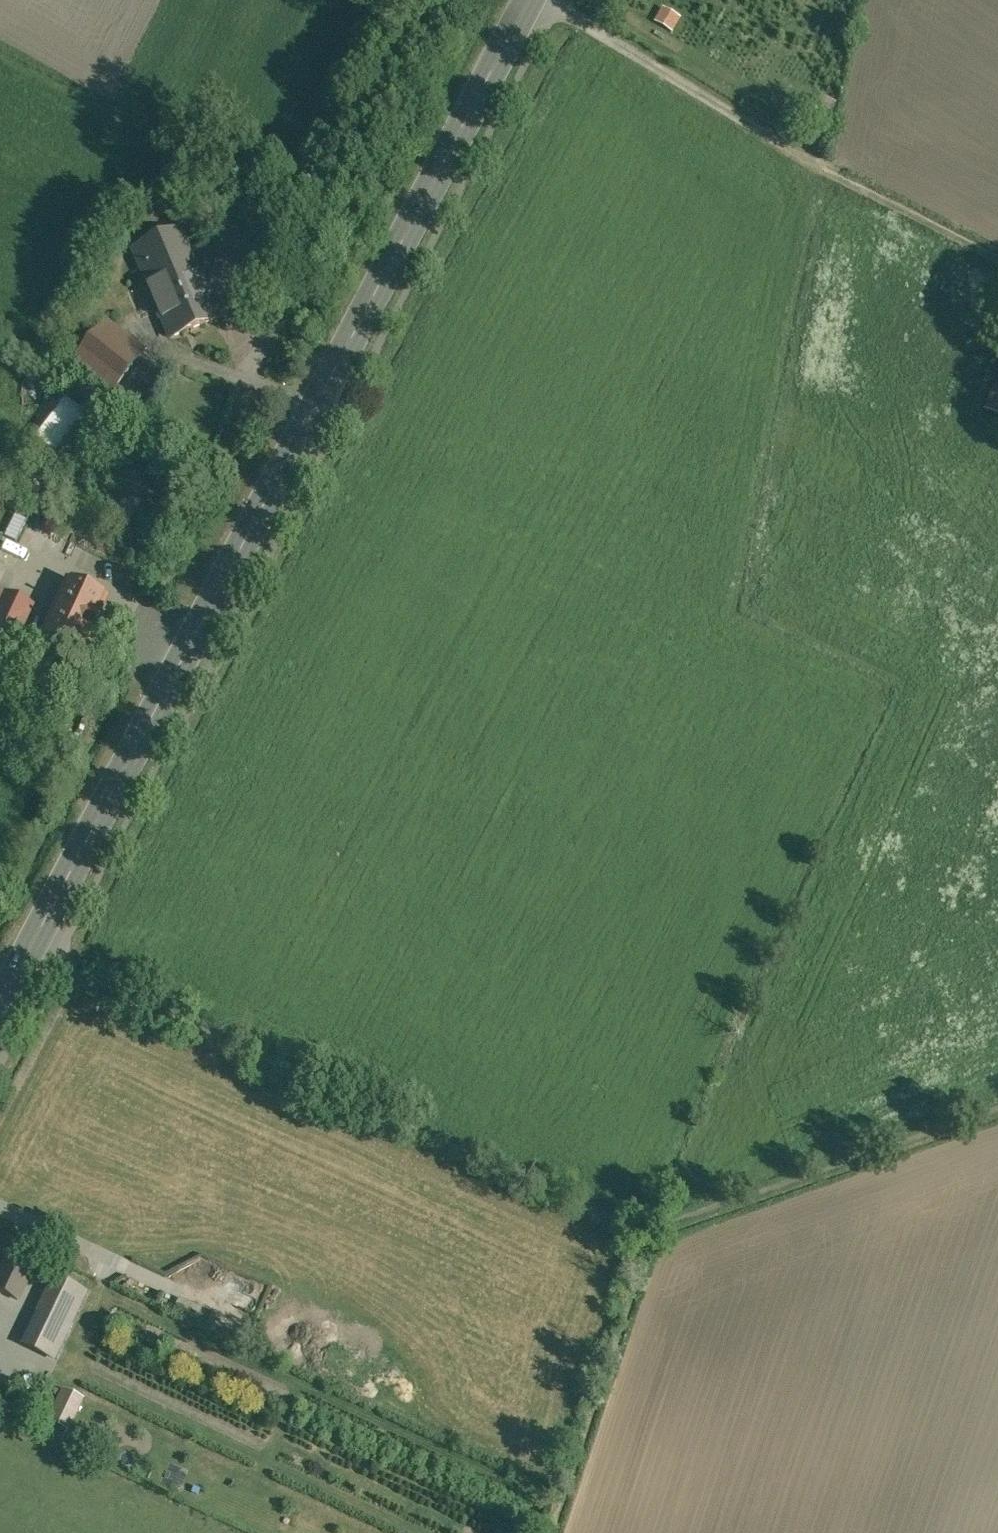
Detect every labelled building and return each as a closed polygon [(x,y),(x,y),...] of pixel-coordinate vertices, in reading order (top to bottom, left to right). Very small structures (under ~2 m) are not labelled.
[(651,25),(673,31),(677,15),(655,9),(651,25)] [(180,230),(134,249),(156,302),(202,282),(180,230)] [(202,282),(156,302),(172,338),(218,319),(202,282)] [(145,348),(107,320),(73,365),(111,393),(118,383),(145,348)] [(148,406),(118,383),(111,393),(103,404),(133,427),(148,406)] [(979,411),(997,417),(997,390),(987,387),(979,411)] [(78,406),(49,389),(43,400),(58,409),(52,420),(65,428),(78,406)] [(105,601),(67,583),(42,637),(80,655),(105,601)] [(33,605),(0,589),(0,675),(33,605)] [(9,1257),(0,1277),(0,1291),(18,1300),(33,1268),(9,1257)] [(56,1280),(25,1345),(54,1359),(86,1294),(56,1280)] [(82,1400),(64,1391),(50,1420),(68,1429),(82,1400)]
